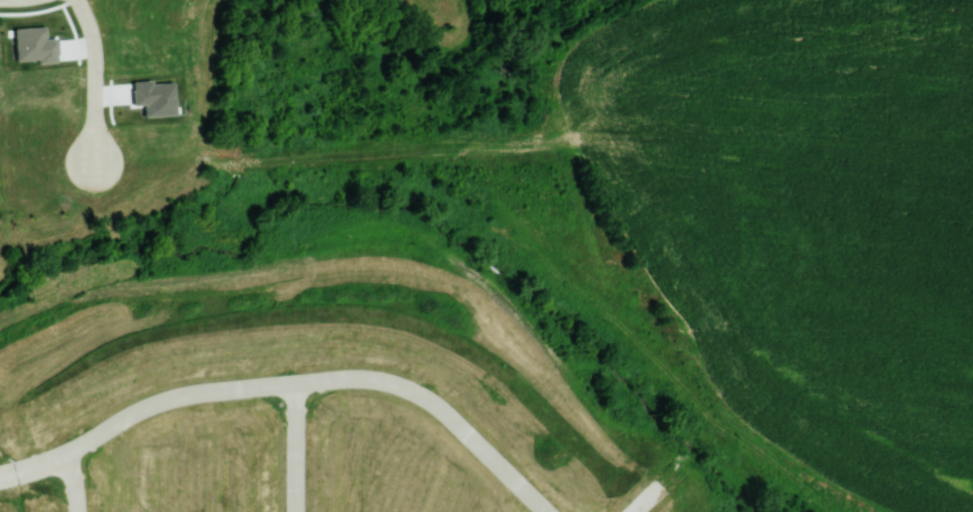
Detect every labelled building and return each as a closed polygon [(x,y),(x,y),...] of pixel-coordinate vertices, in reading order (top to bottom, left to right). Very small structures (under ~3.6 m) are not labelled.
[(13,27),(14,61),(56,60),(55,38),(43,38),(43,26),(13,27)] [(172,80),(131,82),(132,104),(143,104),(143,115),(174,114),(172,80)]
